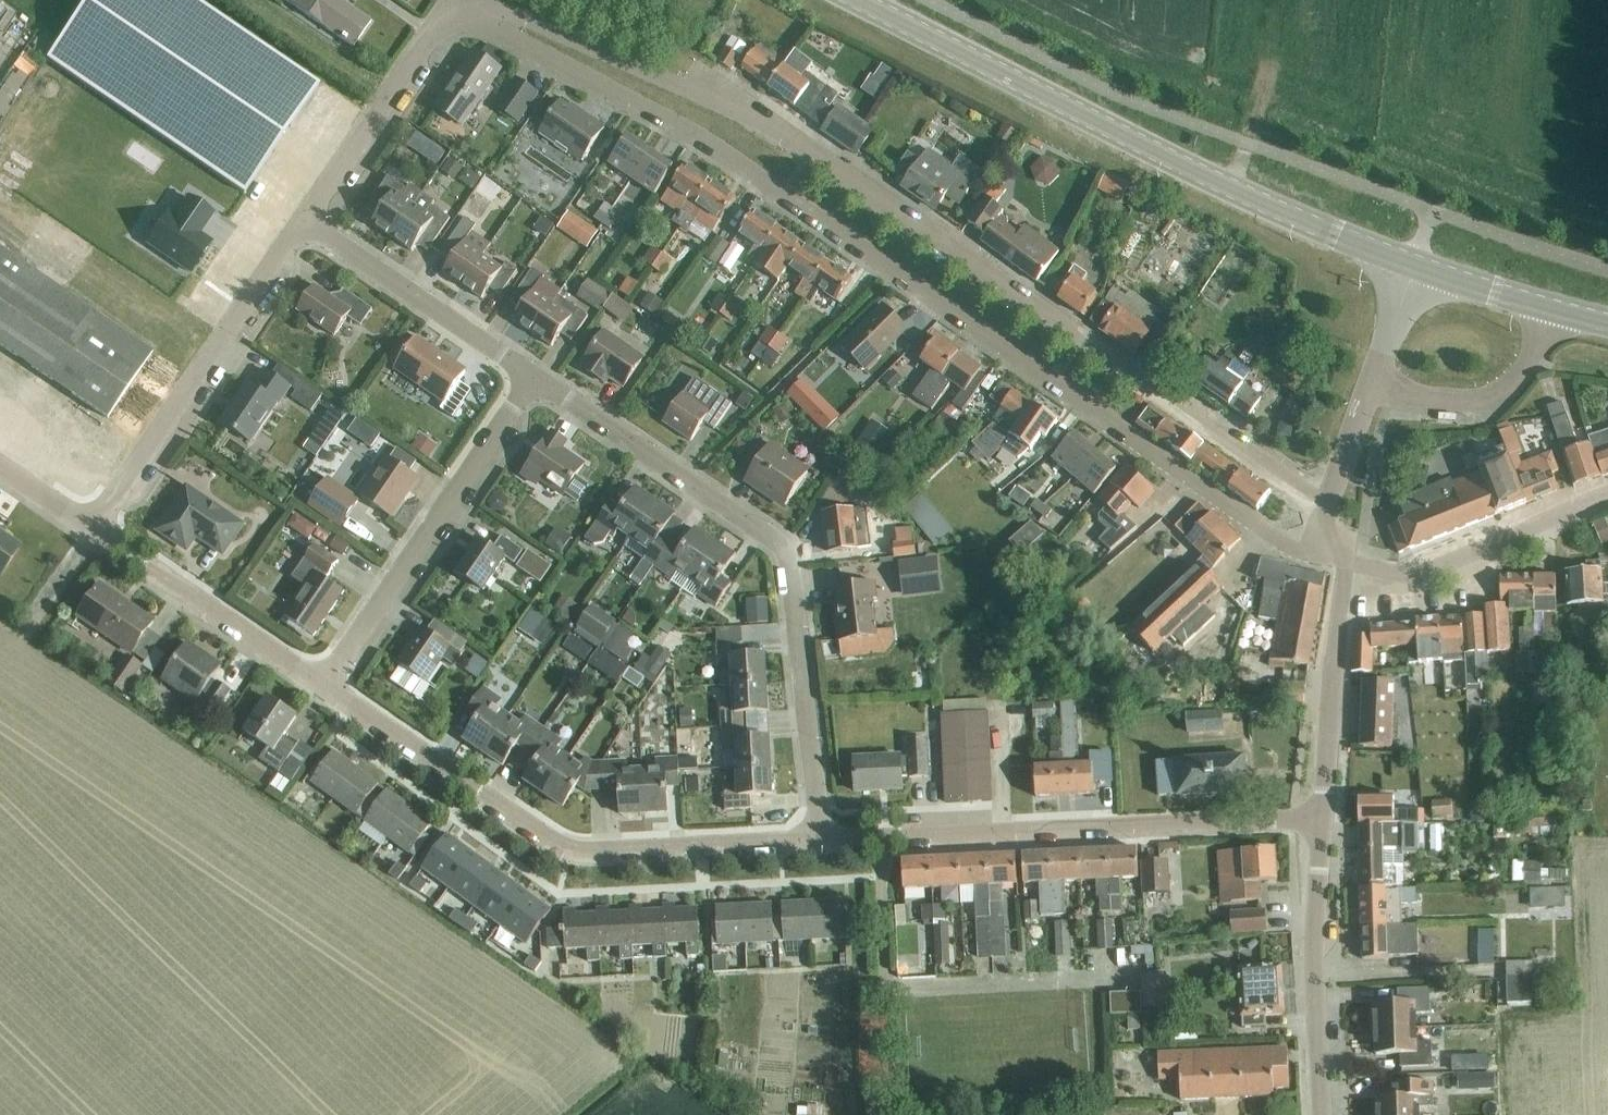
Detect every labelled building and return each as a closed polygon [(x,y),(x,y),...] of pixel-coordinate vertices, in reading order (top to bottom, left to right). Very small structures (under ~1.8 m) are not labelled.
[(318,85),(194,0),(87,0),(47,58),(244,193),(318,85)] [(371,22),(339,0),(285,0),(354,47),(371,22)] [(731,70),(747,46),(732,37),(717,61),(731,70)] [(463,125),(501,68),(476,51),(437,108),(463,125)] [(768,88),(783,67),(779,64),(776,67),(754,51),(741,68),(768,88)] [(881,65),(873,77),(883,84),(891,72),(881,65)] [(768,88),(794,107),(795,106),(808,116),(807,116),(817,124),(838,95),(827,88),(805,73),(800,79),(783,67),(768,88)] [(539,94),(516,78),(497,106),(520,122),(539,94)] [(579,110),(562,99),(541,130),(558,142),(555,146),(567,154),(568,152),(583,161),(605,129),(585,116),(584,116),(577,112),(579,110)] [(839,108),(823,132),(857,155),(873,132),(839,108)] [(8,115),(0,109),(0,125),(8,115)] [(1003,126),(995,138),(1010,147),(1018,135),(1003,126)] [(414,129),(413,128),(401,147),(421,160),(431,139),(414,129)] [(632,179),(651,152),(628,136),(609,163),(632,179)] [(961,204),(983,173),(960,157),(952,169),(928,153),(924,158),(912,149),(895,174),(907,182),(903,187),(935,210),(946,194),(961,204)] [(651,152),(632,179),(655,195),(673,167),(651,152)] [(449,160),(440,172),(453,181),(462,168),(449,160)] [(1041,160),(1031,170),(1034,183),(1048,187),(1058,177),(1054,164),(1041,160)] [(680,228),(711,183),(686,166),(661,202),(678,213),(672,222),(680,228)] [(460,179),(472,188),(481,177),(469,167),(460,179)] [(1123,201),(1131,185),(1108,174),(1100,189),(1123,201)] [(392,238),(419,198),(423,194),(409,185),(406,189),(389,177),(366,210),(377,217),(372,224),(392,238)] [(714,233),(736,200),(711,183),(680,228),(688,233),(696,221),(714,233)] [(623,225),(645,194),(630,184),(608,215),(623,225)] [(995,186),(968,222),(986,236),(981,242),(1037,283),(1059,254),(1025,229),(1019,236),(998,220),(1002,214),(993,207),(1004,193),(995,186)] [(419,198),(392,238),(412,252),(417,245),(428,252),(450,219),(432,207),(435,202),(423,194),(419,198)] [(167,214),(147,244),(190,273),(210,243),(198,234),(211,214),(188,198),(174,218),(167,214)] [(607,216),(599,211),(594,219),(602,224),(607,216)] [(568,212),(558,228),(588,248),(598,232),(568,212)] [(754,265),(779,229),(754,212),(739,235),(756,247),(746,260),(754,265)] [(615,221),(607,216),(602,224),(609,229),(615,221)] [(463,286),(483,257),(491,246),(472,233),(476,226),(465,218),(440,255),(451,262),(443,273),(463,286)] [(541,218),(533,230),(545,238),(553,226),(541,218)] [(1169,275),(1182,285),(1192,273),(1198,278),(1217,254),(1179,224),(1142,270),(1161,286),(1169,275)] [(779,282),(788,268),(803,246),(779,229),(754,265),(779,282)] [(715,265),(729,245),(718,237),(704,257),(715,265)] [(827,263),(803,246),(788,268),(805,280),(795,294),(803,299),(827,263)] [(108,418),(153,351),(0,247),(0,345),(108,418)] [(653,268),(662,255),(652,248),(643,262),(653,268)] [(671,261),(662,255),(653,268),(662,275),(671,261)] [(500,296),(518,271),(507,263),(502,270),(483,257),(463,286),(482,299),(489,289),(500,296)] [(852,280),(827,263),(803,299),(810,304),(820,290),(837,302),(852,280)] [(1081,316),(1097,294),(1082,284),(1088,276),(1075,267),(1062,285),(1066,287),(1057,299),(1081,316)] [(533,334),(553,304),(561,293),(542,280),(544,277),(533,269),(510,302),(520,310),(513,321),(533,334)] [(628,278),(619,292),(630,299),(639,285),(628,278)] [(773,321),(792,293),(778,283),(759,311),(773,321)] [(336,301),(315,287),(298,312),(335,337),(348,318),(361,327),(373,310),(343,290),(336,301)] [(648,294),(639,307),(653,316),(662,304),(648,294)] [(721,315),(730,301),(720,295),(711,308),(721,315)] [(623,303),(613,296),(605,310),(615,316),(623,303)] [(739,308),(730,301),(721,315),(730,321),(739,308)] [(1148,332),(1105,302),(1090,323),(1135,354),(1140,347),(1152,355),(1168,332),(1155,322),(1148,332)] [(563,311),(553,304),(533,334),(552,347),(560,335),(571,342),(588,317),(568,303),(563,311)] [(835,303),(827,316),(838,324),(846,311),(835,303)] [(866,370),(906,330),(883,307),(843,347),(866,370)] [(667,312),(660,323),(671,330),(678,320),(667,312)] [(769,348),(778,335),(769,328),(760,342),(769,348)] [(623,388),(643,358),(605,332),(584,361),(586,363),(583,368),(605,384),(609,378),(623,388)] [(778,335),(769,348),(779,355),(788,341),(778,335)] [(937,338),(921,361),(933,369),(913,397),(932,410),(952,382),(965,392),(981,369),(959,353),(937,338)] [(404,341),(390,361),(396,366),(395,368),(446,402),(440,410),(453,418),(472,391),(459,382),(465,373),(415,339),(410,346),(404,341)] [(1173,363),(1181,352),(1167,343),(1160,354),(1173,363)] [(761,361),(771,368),(778,359),(768,352),(761,361)] [(1211,353),(1192,379),(1247,418),(1261,398),(1243,386),(1251,374),(1234,362),(1237,359),(1227,352),(1222,360),(1211,353)] [(829,372),(819,363),(805,377),(815,387),(829,372)] [(891,371),(881,382),(892,391),(901,381),(891,371)] [(272,375),(267,372),(256,388),(249,383),(222,423),(251,442),(277,404),(278,405),(290,388),(272,375)] [(714,431),(732,405),(694,379),(684,394),(683,393),(663,423),(691,442),(703,424),(714,431)] [(824,432),(837,419),(801,382),(787,396),(824,432)] [(1031,404),(1001,384),(991,400),(1002,407),(997,415),(994,412),(991,417),(1012,431),(1031,404)] [(340,395),(337,399),(347,407),(355,396),(352,394),(340,395)] [(744,394),(736,406),(745,412),(753,400),(744,394)] [(1562,403),(1547,408),(1573,487),(1602,478),(1592,445),(1577,450),(1562,403)] [(784,404),(772,410),(781,426),(793,419),(784,404)] [(1046,440),(1058,422),(1031,404),(1012,431),(1013,431),(1009,436),(1011,438),(1003,449),(1018,460),(1029,450),(1031,451),(1041,436),(1046,440)] [(963,415),(949,405),(933,426),(947,436),(963,415)] [(1163,444),(1177,425),(1149,406),(1136,424),(1163,444)] [(324,419),(317,430),(330,438),(337,428),(324,419)] [(993,448),(1008,434),(992,424),(981,434),(993,448)] [(1278,424),(1277,438),(1291,439),(1293,425),(1278,424)] [(1203,444),(1177,425),(1163,444),(1191,463),(1203,444)] [(1512,427),(1500,432),(1509,454),(1520,449),(1512,427)] [(865,432),(857,444),(875,457),(883,444),(865,432)] [(561,450),(566,442),(552,433),(547,440),(522,475),(537,485),(540,480),(563,496),(564,494),(577,503),(588,486),(575,478),(584,465),(561,450)] [(1590,439),(1592,445),(1602,478),(1607,476),(1607,433),(1590,439)] [(1074,478),(1096,453),(1075,434),(1053,459),(1074,478)] [(421,436),(413,448),(426,457),(435,445),(421,436)] [(1242,471),(1203,444),(1191,463),(1229,490),(1242,471)] [(768,447),(746,480),(786,506),(808,474),(768,447)] [(418,479),(412,475),(420,463),(398,448),(390,460),(387,458),(361,497),(392,517),(418,479)] [(1096,453),(1074,478),(1095,496),(1117,471),(1096,453)] [(1473,454),(1463,458),(1468,471),(1478,467),(1473,454)] [(833,455),(827,464),(834,469),(840,460),(833,455)] [(1479,468),(1482,474),(1498,515),(1527,504),(1516,475),(1509,457),(1479,468)] [(854,481),(861,474),(848,462),(837,475),(844,481),(848,476),(854,481)] [(1098,500),(1107,508),(1099,516),(1100,523),(1108,530),(1099,541),(1111,551),(1137,528),(1122,515),(1133,503),(1139,509),(1154,492),(1126,467),(1098,500)] [(1516,475),(1527,504),(1559,491),(1552,473),(1540,478),(1536,467),(1516,475)] [(1271,492),(1242,471),(1229,490),(1257,511),(1271,492)] [(913,474),(903,483),(911,493),(922,483),(913,474)] [(1498,515),(1482,474),(1453,485),(1452,481),(1398,502),(1406,521),(1389,528),(1399,554),(1498,515)] [(358,501),(327,480),(310,505),(341,526),(358,501)] [(619,529),(631,537),(656,501),(636,488),(621,509),(611,503),(586,539),(595,545),(604,543),(610,534),(614,537),(619,529)] [(242,526),(187,489),(158,531),(187,550),(196,536),(223,554),(242,526)] [(492,495),(486,503),(491,513),(501,513),(507,505),(502,496),(492,495)] [(646,559),(656,566),(671,543),(660,536),(675,514),(656,501),(631,537),(625,545),(637,553),(646,559)] [(1031,507),(1038,513),(1044,506),(1036,501),(1031,507)] [(1199,503),(1176,528),(1205,556),(1215,567),(1225,556),(1226,557),(1229,554),(1228,553),(1241,540),(1213,513),(1211,515),(1199,503)] [(1046,519),(1051,512),(1044,506),(1038,513),(1046,519)] [(854,510),(823,514),(828,553),(858,549),(854,510)] [(937,513),(920,527),(935,545),(952,531),(937,513)] [(1593,524),(1601,545),(1607,543),(1607,525),(1605,519),(1593,524)] [(532,526),(527,534),(537,542),(543,534),(532,526)] [(671,543),(656,566),(674,578),(679,570),(691,579),(716,543),(696,529),(681,550),(671,543)] [(554,531),(544,546),(558,556),(569,540),(554,531)] [(20,547),(0,533),(0,576),(20,547)] [(514,564),(523,552),(502,537),(493,549),(479,539),(456,572),(483,591),(505,558),(514,564)] [(344,540),(336,551),(361,568),(368,557),(344,540)] [(735,556),(716,543),(691,579),(703,586),(697,595),(716,607),(731,584),(721,577),(735,556)] [(313,637),(344,592),(326,580),(339,561),(315,545),(292,579),(304,587),(284,617),(313,637)] [(912,545),(897,547),(898,558),(913,556),(912,545)] [(1198,567),(1131,630),(1153,653),(1172,635),(1183,647),(1215,618),(1204,606),(1222,588),(1209,573),(1215,567),(1205,556),(1197,565),(1198,567)] [(932,559),(900,563),(904,596),(935,592),(932,559)] [(1262,560),(1258,576),(1257,580),(1265,582),(1264,586),(1259,619),(1278,622),(1271,666),(1292,670),(1293,665),(1309,667),(1324,576),(1288,569),(1289,566),(1262,560)] [(1593,648),(1606,648),(1602,565),(1587,565),(1588,571),(1567,572),(1568,607),(1579,606),(1580,624),(1591,623),(1593,648)] [(644,583),(634,576),(632,580),(642,587),(644,583)] [(1534,633),(1534,615),(1534,577),(1501,577),(1501,606),(1502,612),(1503,612),(1528,612),(1528,620),(1524,620),(1525,630),(1520,630),(1520,654),(1517,654),(1517,674),(1530,674),(1528,654),(1536,653),(1534,633)] [(1534,577),(1534,615),(1544,615),(1543,641),(1556,641),(1556,577),(1534,577)] [(877,600),(875,583),(836,587),(840,621),(836,621),(838,643),(877,639),(873,601),(877,600)] [(132,653),(154,621),(100,584),(78,616),(132,653)] [(561,594),(550,610),(567,622),(578,605),(561,594)] [(1082,613),(1091,604),(1081,594),(1072,602),(1082,613)] [(765,601),(746,601),(747,622),(766,621),(765,601)] [(615,625),(617,623),(592,606),(577,627),(602,644),(615,625)] [(1486,616),(1487,655),(1510,654),(1509,620),(1503,616),(1503,612),(1502,612),(1501,606),(1483,608),(1484,616),(1486,616)] [(532,610),(517,631),(540,647),(555,625),(532,610)] [(627,611),(620,622),(630,630),(631,629),(632,628),(632,627),(632,626),(633,624),(633,623),(633,622),(633,621),(633,620),(632,619),(632,618),(632,617),(631,616),(630,615),(630,614),(629,613),(628,612),(627,611)] [(1486,616),(1484,616),(1461,618),(1465,655),(1475,654),(1476,680),(1489,679),(1487,655),(1486,616)] [(1465,655),(1461,618),(1438,619),(1442,662),(1443,662),(1444,674),(1446,692),(1453,691),(1451,661),(1465,660),(1465,655)] [(1442,662),(1438,619),(1416,621),(1417,624),(1417,646),(1408,646),(1409,664),(1442,662)] [(663,622),(658,629),(668,636),(673,629),(663,622)] [(1417,646),(1417,624),(1371,627),(1371,636),(1374,636),(1373,650),(1408,646),(1417,646)] [(603,648),(618,658),(633,636),(619,626),(619,627),(615,625),(602,644),(604,646),(603,648)] [(454,666),(462,654),(423,628),(398,664),(402,667),(392,681),(412,695),(421,680),(425,683),(442,658),(454,666)] [(571,635),(563,647),(572,653),(580,641),(571,635)] [(1374,636),(1371,636),(1353,637),(1351,673),(1373,674),(1373,650),(1374,636)] [(733,685),(766,683),(765,654),(744,655),(743,643),(717,644),(718,668),(732,667),(733,685)] [(211,718),(231,690),(218,681),(217,682),(211,678),(220,665),(189,644),(164,679),(196,701),(202,691),(208,695),(199,709),(211,718)] [(641,672),(654,681),(672,653),(659,645),(641,672)] [(1536,653),(1528,654),(1530,674),(1531,674),(1531,676),(1543,674),(1541,653),(1536,653)] [(124,692),(142,665),(128,655),(110,682),(124,692)] [(474,657),(464,672),(476,680),(486,665),(474,657)] [(644,677),(630,667),(623,677),(638,687),(644,677)] [(1391,748),(1394,683),(1363,682),(1361,747),(1391,748)] [(766,683),(733,685),(734,703),(720,704),(721,727),(747,726),(746,712),(767,711),(766,683)] [(484,752),(509,716),(497,708),(502,701),(484,688),(469,710),(480,718),(465,739),(484,752)] [(268,697),(245,731),(268,747),(260,759),(292,781),(301,768),(288,759),(297,745),(284,736),(297,717),(268,697)] [(944,715),(943,715),(947,804),(991,802),(987,713),(986,713),(986,700),(943,702),(944,715)] [(1059,702),(1032,704),(1033,718),(1046,717),(1046,726),(1060,725),(1060,717),(1059,702)] [(691,710),(679,711),(680,729),(692,728),(691,710)] [(1223,732),(1222,715),(1188,717),(1188,734),(1223,732)] [(509,716),(484,752),(504,766),(518,744),(529,751),(544,729),(526,717),(520,724),(509,716)] [(747,726),(721,727),(722,750),(736,750),(737,768),(771,766),(769,738),(747,739),(747,726)] [(544,729),(529,751),(539,758),(524,780),(544,794),(569,757),(558,749),(563,742),(544,729)] [(855,792),(902,790),(902,778),(909,777),(909,779),(928,778),(926,739),(908,740),(909,758),(901,758),(901,757),(854,759),(855,792)] [(1066,795),(1064,765),(1063,753),(1062,753),(1062,739),(1051,739),(1052,753),(1049,754),(1050,766),(1035,767),(1037,796),(1066,795)] [(1063,753),(1073,753),(1073,739),(1062,739),(1062,753),(1063,753)] [(335,798),(357,768),(335,752),(328,762),(322,758),(308,778),(335,798)] [(1244,792),(1246,792),(1244,756),(1242,756),(1242,753),(1239,753),(1240,756),(1227,757),(1227,754),(1224,755),(1224,758),(1211,758),(1211,755),(1208,756),(1208,759),(1194,759),(1194,757),(1191,757),(1192,760),(1180,760),(1180,757),(1177,757),(1178,760),(1175,760),(1175,762),(1157,763),(1159,796),(1177,795),(1177,796),(1180,796),(1180,798),(1182,798),(1182,796),(1194,795),(1194,797),(1197,797),(1197,795),(1210,794),(1210,796),(1214,796),(1214,794),(1226,793),(1226,795),(1230,795),(1229,793),(1242,792),(1242,795),(1245,795),(1244,792)] [(690,755),(680,755),(680,770),(691,770),(690,755)] [(581,765),(569,757),(544,794),(563,807),(578,785),(585,790),(604,789),(602,763),(603,762),(593,763),(586,758),(581,765)] [(656,769),(642,770),(644,813),(668,812),(667,786),(680,785),(679,759),(656,760),(656,769)] [(628,761),(603,762),(602,763),(604,789),(620,788),(621,814),(644,813),(642,770),(628,770),(628,761)] [(1064,765),(1066,795),(1094,793),(1092,764),(1064,765)] [(771,766),(737,768),(738,786),(725,786),(726,810),(752,808),(751,796),(772,795),(771,766)] [(357,768),(335,798),(361,817),(376,797),(373,794),(380,784),(357,768)] [(698,780),(684,781),(685,795),(699,794),(698,780)] [(382,801),(376,797),(361,817),(388,836),(410,806),(389,791),(382,801)] [(1394,797),(1359,797),(1360,824),(1404,823),(1404,824),(1409,823),(1409,811),(1394,811),(1394,797)] [(1434,818),(1453,816),(1452,802),(1433,804),(1434,818)] [(410,806),(388,836),(415,856),(430,836),(425,833),(433,823),(410,806)] [(1484,807),(1471,807),(1471,825),(1484,825),(1484,807)] [(1531,815),(1531,827),(1570,827),(1570,816),(1546,816),(1546,815),(1531,815)] [(1420,854),(1419,823),(1409,823),(1404,824),(1404,823),(1360,824),(1361,855),(1384,855),(1384,850),(1403,849),(1403,854),(1420,854)] [(362,849),(372,839),(361,827),(351,837),(362,849)] [(1441,827),(1430,828),(1430,854),(1441,854),(1441,827)] [(1506,827),(1493,827),(1493,840),(1506,840),(1506,827)] [(448,835),(423,869),(449,888),(474,854),(448,835)] [(1138,849),(1109,850),(1111,880),(1140,878),(1138,849)] [(1278,882),(1276,849),(1228,853),(1232,903),(1260,901),(1260,900),(1258,883),(1278,882)] [(1111,880),(1109,850),(1081,852),(1082,881),(1096,881),(1097,899),(1100,899),(1101,913),(1112,912),(1111,897),(1111,880)] [(1081,852),(1052,853),(1055,915),(1066,914),(1065,897),(1066,897),(1066,882),(1082,881),(1081,852)] [(1055,915),(1052,853),(1023,855),(1024,885),(1041,884),(1043,898),(1044,915),(1055,915)] [(474,854),(449,888),(474,907),(479,900),(499,872),(474,854)] [(1017,855),(987,857),(992,957),(1007,957),(1005,917),(1001,917),(1001,902),(1003,902),(1002,885),(1018,885),(1017,855)] [(1398,886),(1398,870),(1385,870),(1384,855),(1361,855),(1361,887),(1398,886)] [(992,957),(987,857),(959,858),(961,887),(975,887),(977,919),(978,919),(980,958),(992,957)] [(961,887),(959,858),(931,859),(932,889),(961,887)] [(932,889),(931,859),(903,860),(904,890),(932,889)] [(1142,863),(1143,895),(1169,894),(1168,862),(1142,863)] [(1522,863),(1513,863),(1514,883),(1522,883),(1522,886),(1540,886),(1550,886),(1550,872),(1539,872),(1539,863),(1522,863)] [(479,900),(474,907),(500,926),(525,891),(499,872),(479,900)] [(417,881),(412,888),(417,892),(422,886),(417,881)] [(1400,926),(1399,904),(1418,903),(1418,888),(1361,890),(1362,927),(1400,926)] [(1555,890),(1532,890),(1532,911),(1556,910),(1555,890)] [(525,891),(500,926),(526,945),(551,910),(525,891)] [(1122,896),(1111,897),(1112,912),(1123,912),(1122,896)] [(810,902),(812,940),(846,938),(845,912),(839,912),(839,901),(810,902)] [(783,915),(778,915),(779,941),(812,940),(810,902),(783,904),(783,915)] [(1026,921),(1039,920),(1038,903),(1025,904),(1026,921)] [(699,956),(697,908),(676,909),(676,904),(663,904),(664,910),(665,944),(687,943),(687,957),(699,956)] [(779,941),(778,915),(773,916),(772,904),(744,905),(746,943),(779,941)] [(665,944),(664,910),(643,911),(643,905),(630,906),(630,912),(632,946),(653,945),(654,959),(666,958),(665,944)] [(746,943),(744,905),(717,907),(718,919),(711,920),(712,945),(746,943)] [(933,906),(923,907),(924,922),(934,921),(933,906)] [(944,906),(933,906),(934,921),(945,920),(944,906)] [(633,960),(632,946),(630,912),(610,913),(610,907),(598,907),(598,913),(600,947),(620,947),(621,960),(633,960)] [(600,947),(598,913),(577,914),(576,908),(564,909),(565,928),(548,929),(549,949),(566,948),(566,949),(588,948),(588,962),(600,961),(600,947)] [(1233,913),(1234,935),(1267,933),(1265,911),(1233,913)] [(461,912),(455,917),(463,922),(468,917),(461,912)] [(468,917),(463,922),(469,927),(473,922),(468,917)] [(1057,957),(1071,956),(1070,922),(1055,923),(1057,957)] [(1114,949),(1112,922),(1098,923),(1100,950),(1114,949)] [(936,960),(950,960),(948,925),(935,925),(936,960)] [(1400,926),(1362,927),(1363,961),(1418,959),(1417,925),(1400,926)] [(930,939),(919,939),(919,952),(931,952),(930,939)] [(1494,949),(1478,949),(1478,966),(1494,966),(1494,949)] [(526,959),(521,964),(527,968),(532,963),(526,959)] [(727,961),(712,962),(713,973),(713,975),(727,974),(727,972),(727,961)] [(1532,977),(1532,961),(1508,962),(1508,978),(1532,977)] [(704,968),(696,968),(696,976),(704,976),(704,968)] [(1286,1016),(1283,968),(1240,970),(1243,1028),(1265,1027),(1265,1017),(1286,1016)] [(1166,973),(1142,975),(1144,1007),(1168,1006),(1166,973)] [(1533,1001),(1532,977),(1508,978),(1509,1002),(1533,1001)] [(1375,1030),(1416,1028),(1416,1014),(1430,1014),(1429,989),(1397,990),(1398,1003),(1374,1004),(1375,1030)] [(1139,1019),(1127,1019),(1128,1031),(1139,1031),(1139,1019)] [(1416,1043),(1416,1028),(1375,1030),(1376,1056),(1400,1055),(1400,1068),(1432,1067),(1431,1042),(1416,1043)] [(1206,1052),(1180,1053),(1159,1053),(1160,1080),(1181,1079),(1182,1100),(1274,1097),(1274,1089),(1290,1089),(1288,1049),(1242,1050),(1242,1055),(1206,1056),(1206,1052)] [(1451,1057),(1452,1072),(1468,1072),(1467,1057),(1451,1057)] [(1487,1060),(1483,1066),(1483,1072),(1495,1071),(1494,1060),(1487,1060)] [(1494,1077),(1480,1077),(1480,1090),(1495,1090),(1494,1077)] [(1433,1083),(1401,1084),(1390,1084),(1390,1098),(1377,1098),(1378,1114),(1419,1114),(1419,1108),(1434,1108),(1433,1083)] [(796,1114),(823,1114),(824,1108),(807,1107),(807,1110),(796,1109),(796,1114)]
